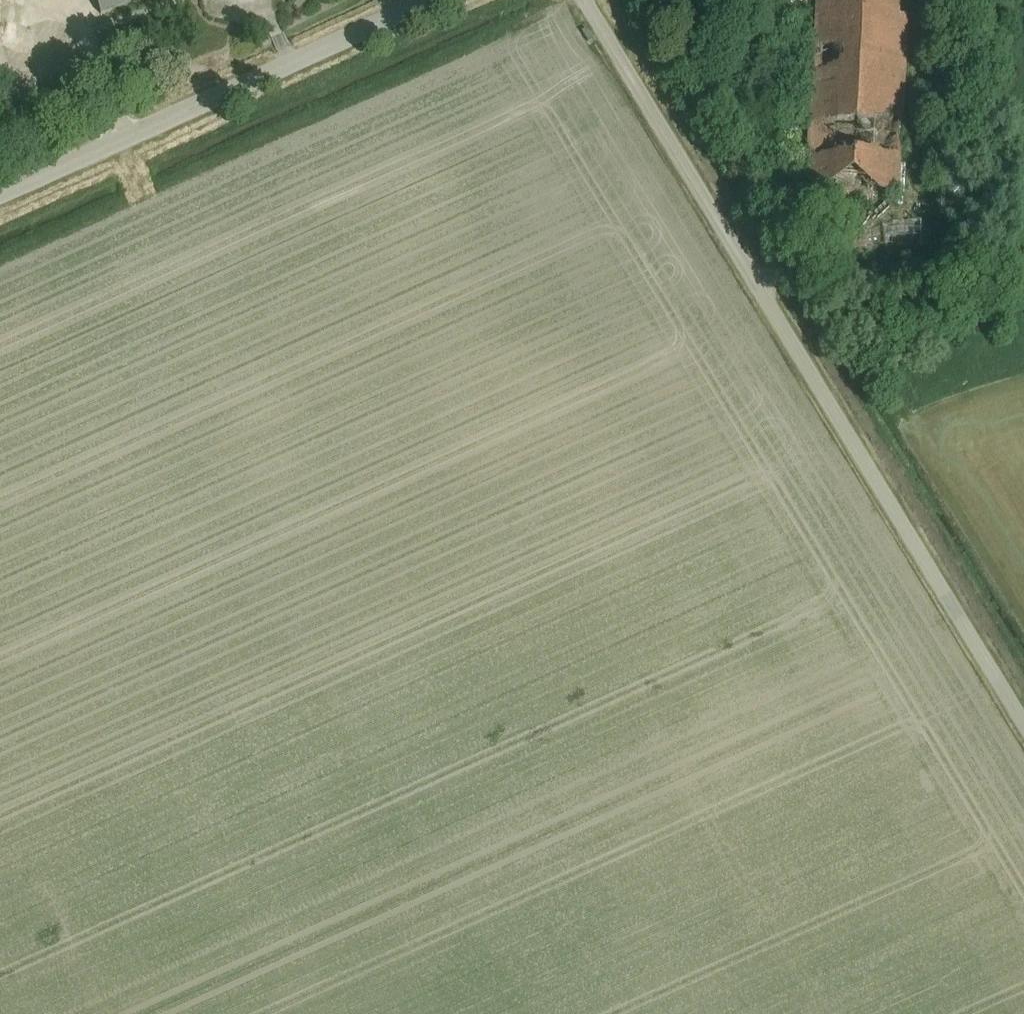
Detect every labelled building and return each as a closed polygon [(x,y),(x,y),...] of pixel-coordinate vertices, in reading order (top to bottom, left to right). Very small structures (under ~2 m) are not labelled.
[(100,13),(140,0),(96,0),(100,13)] [(907,14),(899,15),(900,0),(819,0),(808,187),(760,184),(759,210),(810,213),(812,188),(897,193),(907,14)]
